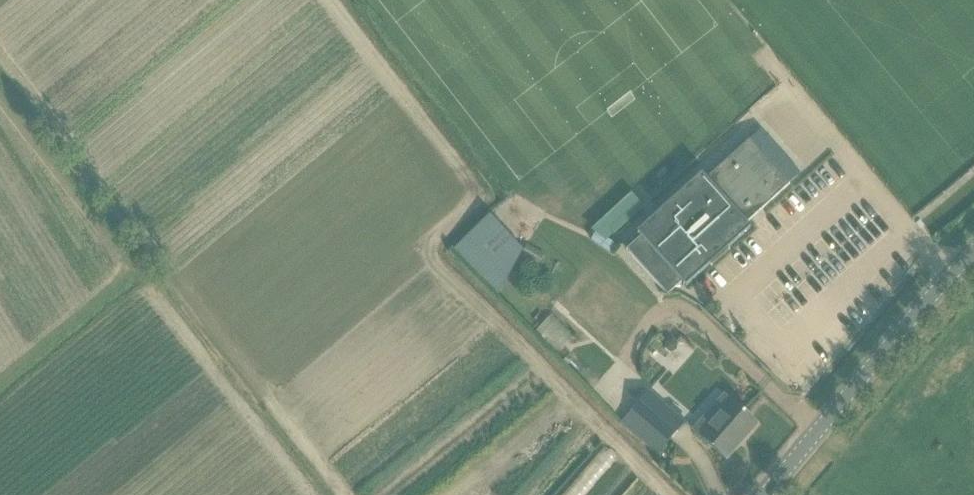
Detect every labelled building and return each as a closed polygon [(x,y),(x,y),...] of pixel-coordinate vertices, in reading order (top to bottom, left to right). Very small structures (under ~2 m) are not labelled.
[(789,184),(749,139),(705,178),(702,175),(636,234),(640,238),(626,250),(667,296),(681,283),(685,288),(750,229),(745,223),(789,184)] [(529,260),(547,265),(550,253),(532,248),(529,260)] [(542,339),(570,354),(579,337),(552,322),(542,339)] [(666,342),(665,348),(670,352),(676,350),(676,343),(671,340),(666,342)] [(648,391),(628,413),(666,446),(686,424),(648,391)] [(729,400),(698,435),(700,437),(711,447),(726,460),(741,443),(739,442),(754,424),(756,426),(757,425),(742,412),(731,402),(729,400)]
